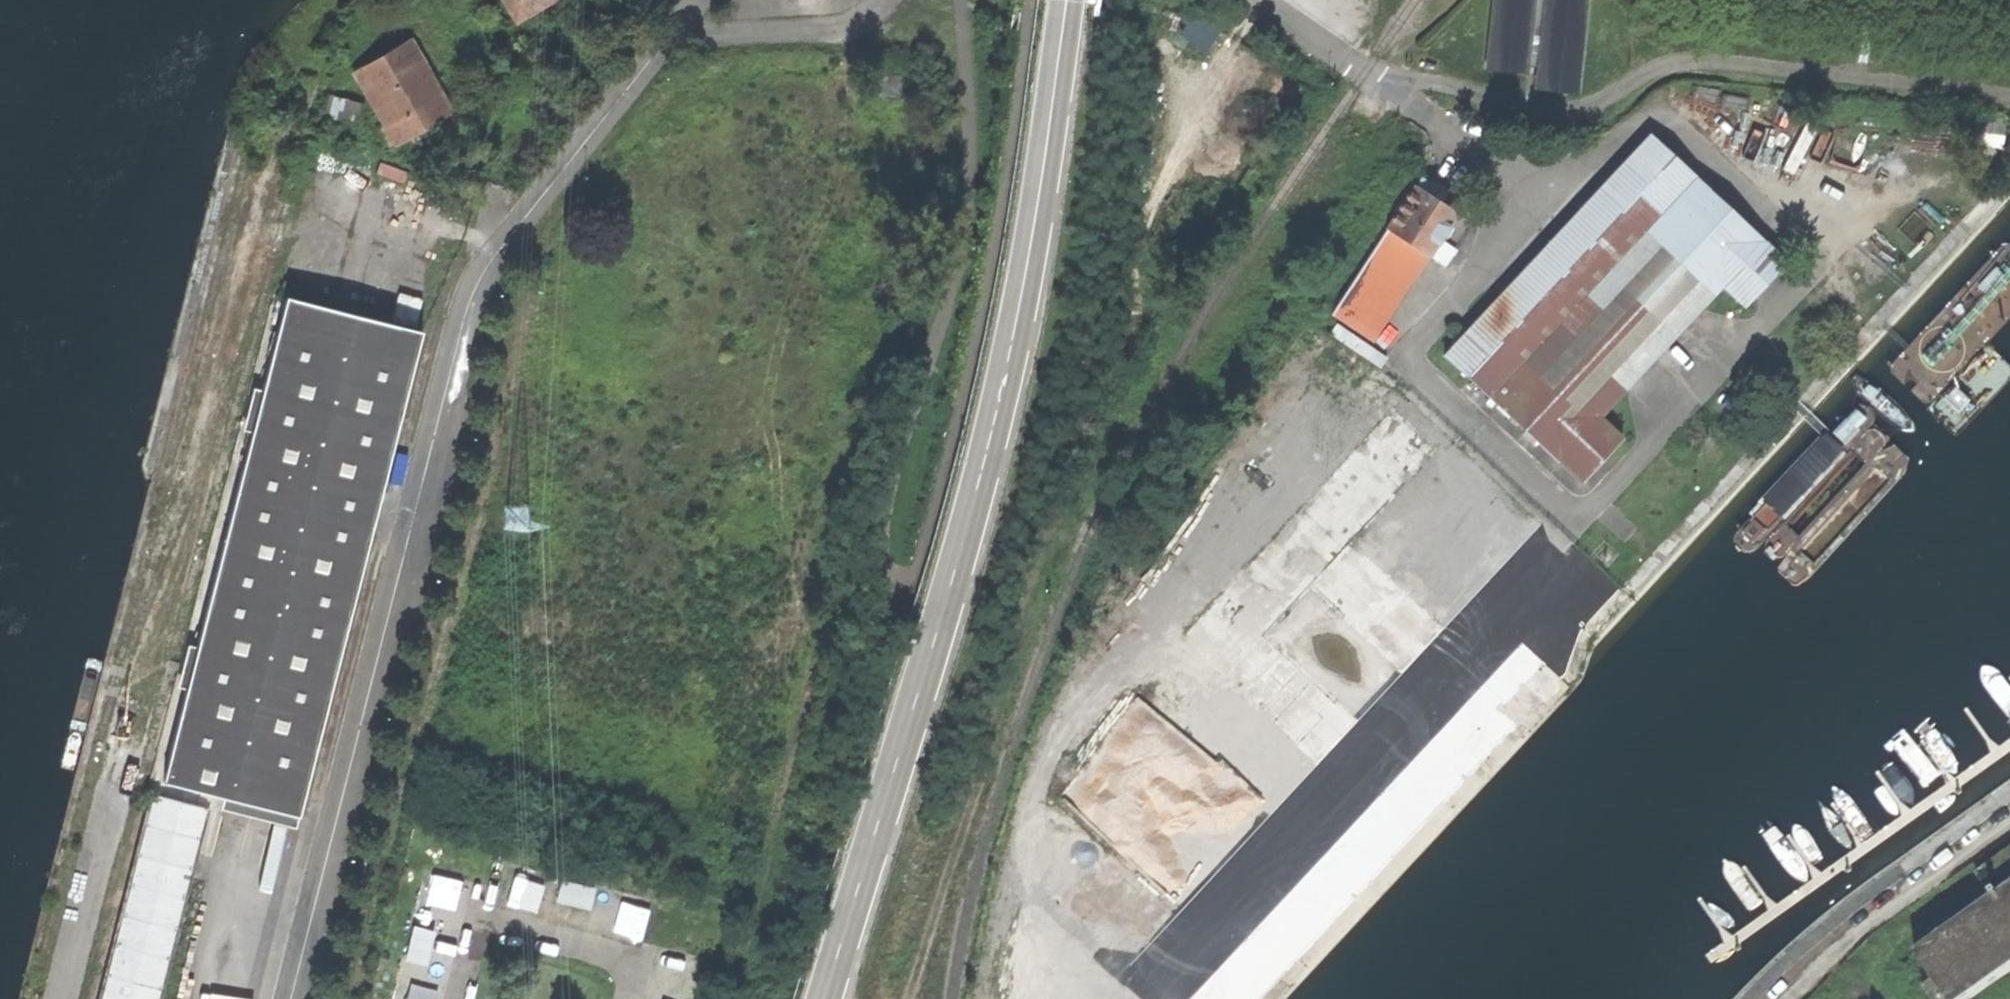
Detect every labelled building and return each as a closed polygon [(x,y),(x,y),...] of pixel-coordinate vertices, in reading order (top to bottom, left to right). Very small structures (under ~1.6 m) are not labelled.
[(518,22),(539,8),(552,0),(505,0),(518,22)] [(1577,92),(1585,0),(1498,0),(1492,71),(1509,72),(1527,74),(1528,66),(1542,67),(1541,89),(1559,91),(1577,92)] [(1199,11),(1186,32),(1216,50),(1229,28),(1199,11)] [(425,125),(451,110),(412,38),(359,66),(398,140),(425,125)] [(1443,355),(1580,483),(1624,437),(1603,416),(1722,289),(1744,309),(1788,262),(1716,194),(1649,132),(1443,355)] [(1331,313),(1373,341),(1456,213),(1431,197),(1436,188),(1430,184),(1422,179),(1416,187),(1414,186),(1331,313)] [(164,782),(302,816),(363,574),(425,331),(288,297),(164,782)] [(1181,639),(1317,766),(1360,721),(1269,635),(1312,589),(1402,676),(1446,629),(1355,543),(1397,499),(1489,583),(1532,537),(1395,409),(1181,639)] [(1523,686),(1537,700),(1554,680),(1540,667),(1523,686)] [(207,807),(153,794),(101,998),(158,998),(207,807)] [(1976,868),(1993,897),(1915,952),(1933,979),(1925,985),(1935,998),(1963,998),(2009,966),(2009,845),(1976,868)] [(563,898),(588,903),(592,887),(567,881),(563,898)] [(451,920),(460,892),(434,883),(424,912),(451,920)] [(615,899),(609,932),(644,938),(650,906),(615,899)] [(408,955),(425,959),(431,935),(414,931),(408,955)]
